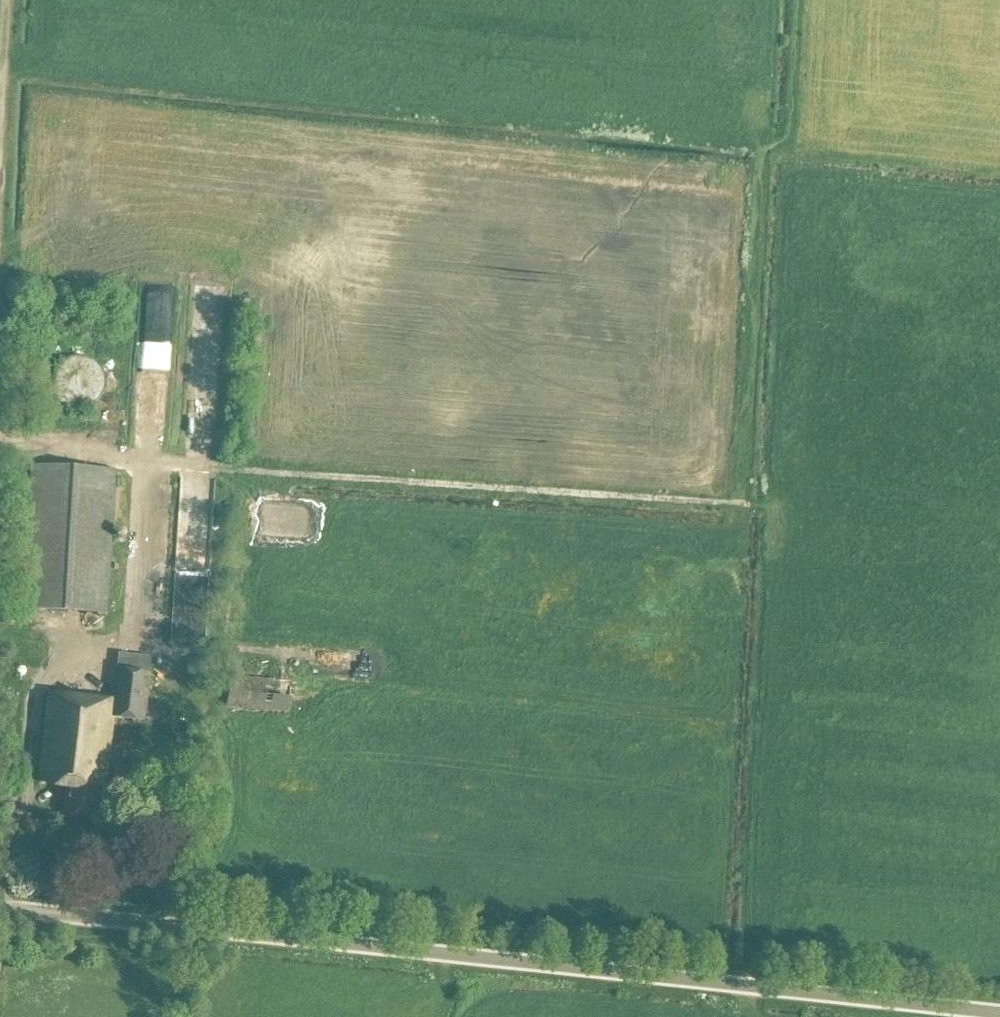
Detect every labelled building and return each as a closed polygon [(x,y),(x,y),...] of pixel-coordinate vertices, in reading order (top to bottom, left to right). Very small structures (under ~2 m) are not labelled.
[(82,357),(79,357),(74,357),(71,358),(69,359),(66,360),(64,362),(61,364),(59,365),(56,369),(55,371),(54,374),(53,377),(52,379),(52,382),(52,385),(52,388),(53,392),(55,395),(57,399),(59,402),(62,405),(65,407),(69,409),(73,410),(78,410),(80,410),(85,410),(89,408),(93,406),(96,404),(98,402),(100,399),(103,395),(104,392),(105,388),(105,385),(105,381),(105,377),(103,374),(101,370),(99,367),(96,364),(94,362),(91,360),(87,358),(82,357)] [(22,610),(108,616),(116,471),(30,466),(22,610)] [(114,701),(113,703),(48,695),(38,783),(65,786),(64,797),(66,797),(64,816),(97,820),(100,799),(101,796),(113,720),(145,723),(150,675),(151,659),(118,655),(117,671),(115,671),(112,701),(114,701)] [(289,714),(291,683),(228,678),(226,709),(289,714)] [(13,731),(1,730),(0,737),(0,750),(11,752),(13,731)] [(124,795),(127,768),(113,767),(112,777),(110,794),(124,795)]
